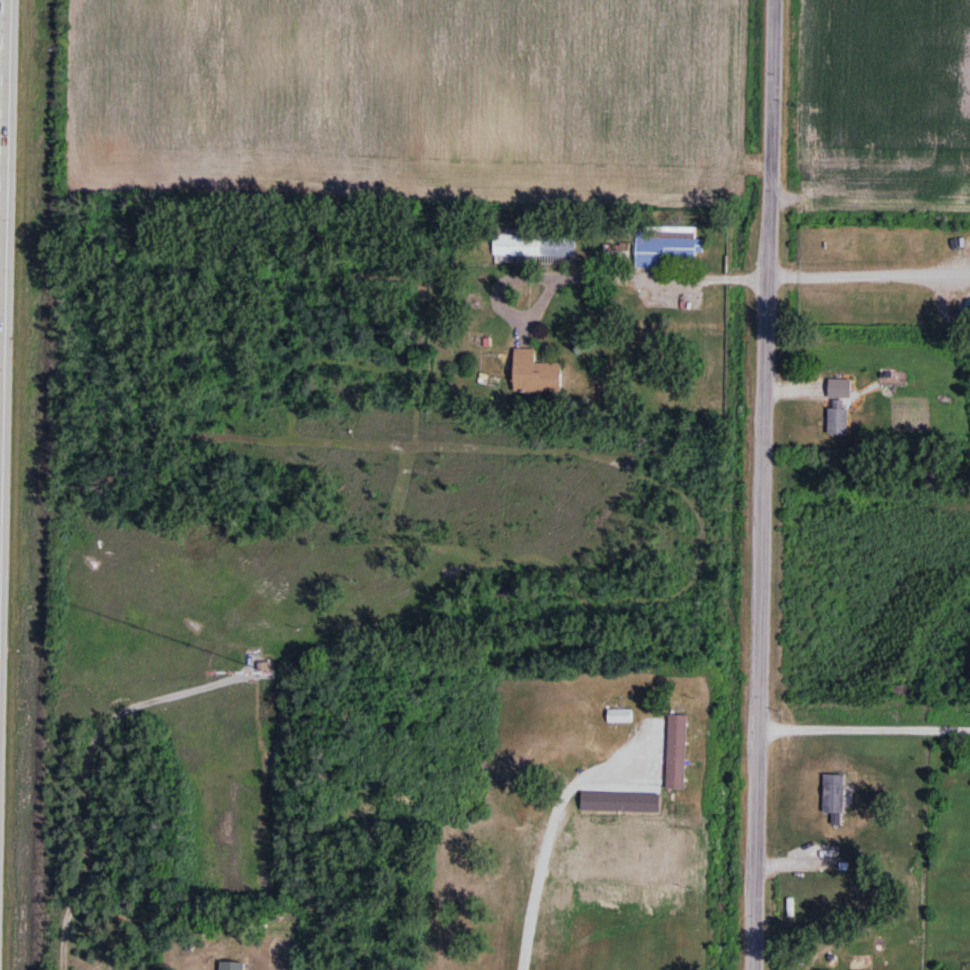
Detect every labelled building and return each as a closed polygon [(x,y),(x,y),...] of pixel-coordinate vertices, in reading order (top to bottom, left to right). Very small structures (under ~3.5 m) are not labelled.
[(495,228),(495,257),(577,259),(577,230),(495,228)] [(637,264),(704,265),(704,239),(697,239),(697,231),(638,229),(637,264)] [(562,364),(537,364),(537,349),(515,349),(515,394),(562,394),(562,364)] [(847,399),(847,383),(830,383),(830,399),(847,399)] [(830,436),(848,436),(848,402),(830,402),(830,436)] [(276,664),(259,664),(259,680),(276,680),(276,664)] [(633,711),(608,711),(608,725),(633,725),(633,711)] [(688,717),(670,717),(668,791),(686,791),(688,717)] [(825,815),(844,815),(844,777),(825,777),(825,815)]
